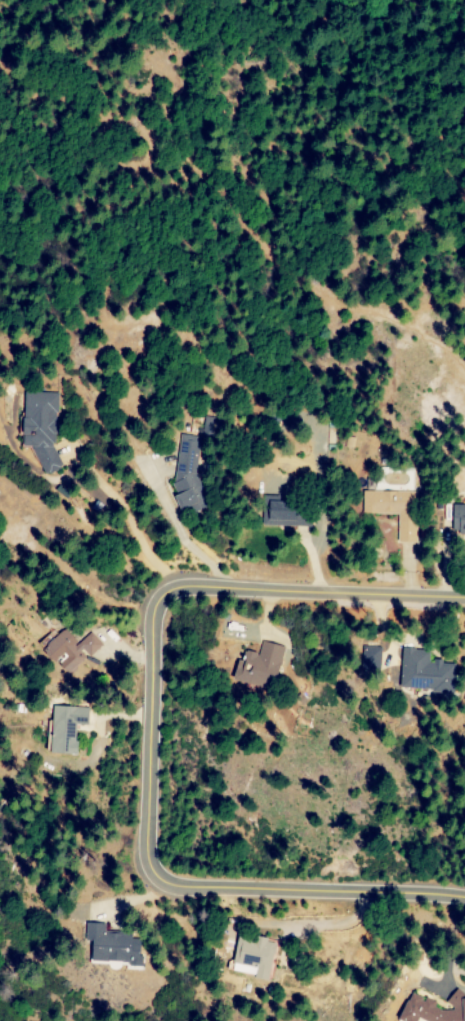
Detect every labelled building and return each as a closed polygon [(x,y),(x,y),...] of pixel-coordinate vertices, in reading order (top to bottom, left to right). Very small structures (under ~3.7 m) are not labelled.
[(56,392),(21,391),(19,445),(29,445),(41,473),(45,473),(60,466),(54,451),(56,392)] [(201,436),(178,433),(170,505),(193,508),(201,436)] [(360,513),(396,513),(395,541),(414,541),(415,490),(360,489),(360,513)] [(309,526),(310,512),(293,511),(293,501),(276,500),(277,494),(262,494),(261,524),(309,526)] [(450,503),(450,529),(464,529),(464,503),(450,503)] [(89,631),(75,643),(63,628),(39,649),(52,663),(55,660),(66,673),(99,643),(89,631)] [(281,646),(261,640),(257,653),(244,650),(241,660),(235,659),(230,679),(269,689),(281,646)] [(379,646),(362,645),(361,667),(379,668),(379,646)] [(452,661),(428,660),(428,648),(400,647),(398,688),(451,690),(452,661)] [(73,753),(74,724),(85,724),(86,706),(49,705),(48,752),(73,753)] [(85,960),(125,961),(125,968),(141,969),(141,955),(137,955),(137,938),(129,938),(130,932),(102,931),(103,923),(86,922),(85,960)] [(273,942),(234,935),(228,971),(267,977),(273,942)] [(395,1019),(399,1020),(415,1020),(416,1019),(422,1019),(426,1020),(464,1020),(464,994),(453,988),(445,1003),(456,1008),(434,1010),(434,1002),(424,997),(419,997),(409,992),(395,1019)]
